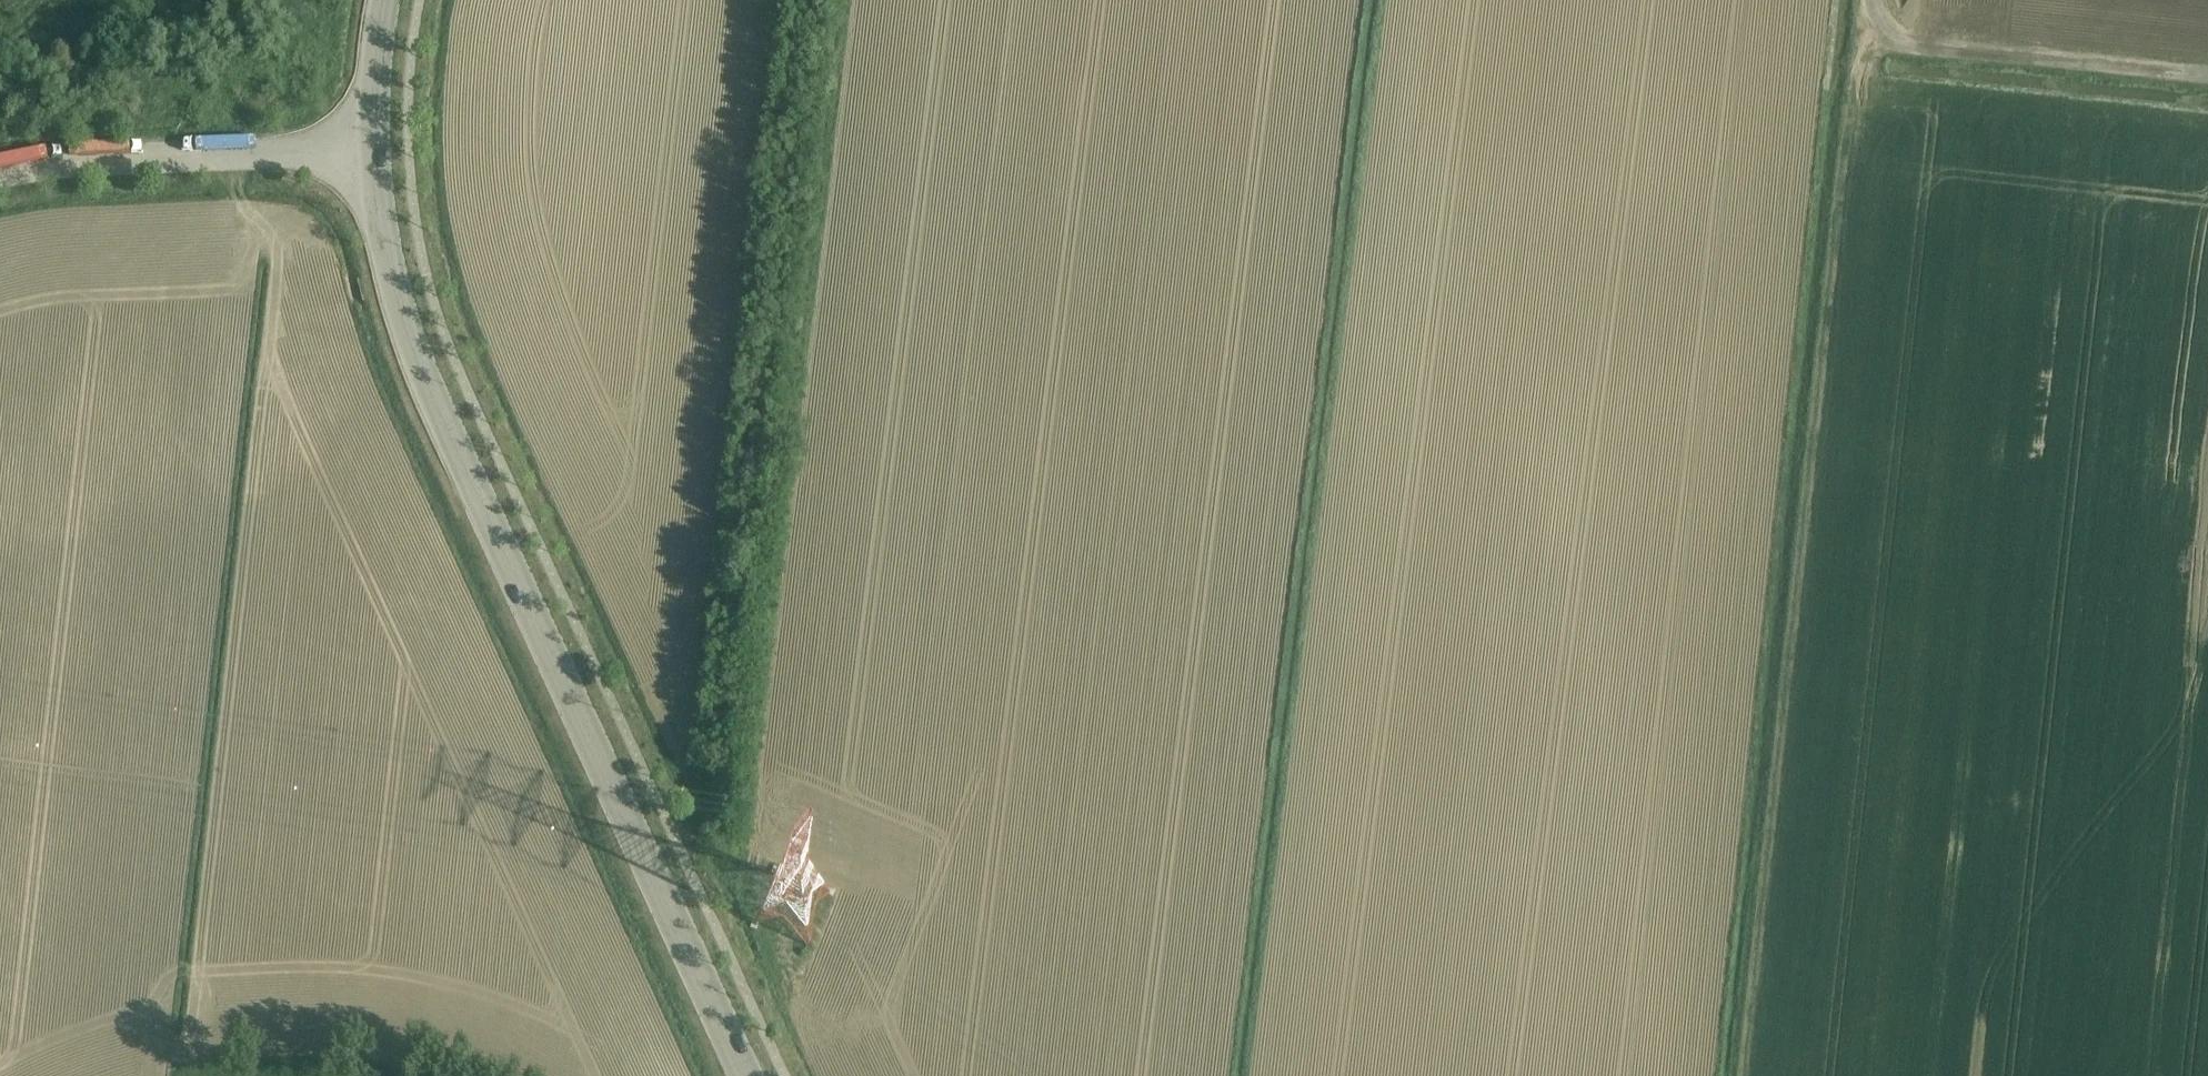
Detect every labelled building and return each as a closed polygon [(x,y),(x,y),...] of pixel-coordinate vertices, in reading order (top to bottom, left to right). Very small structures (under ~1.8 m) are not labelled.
[(786,864),(758,916),(802,939),(829,887),(786,864)]
